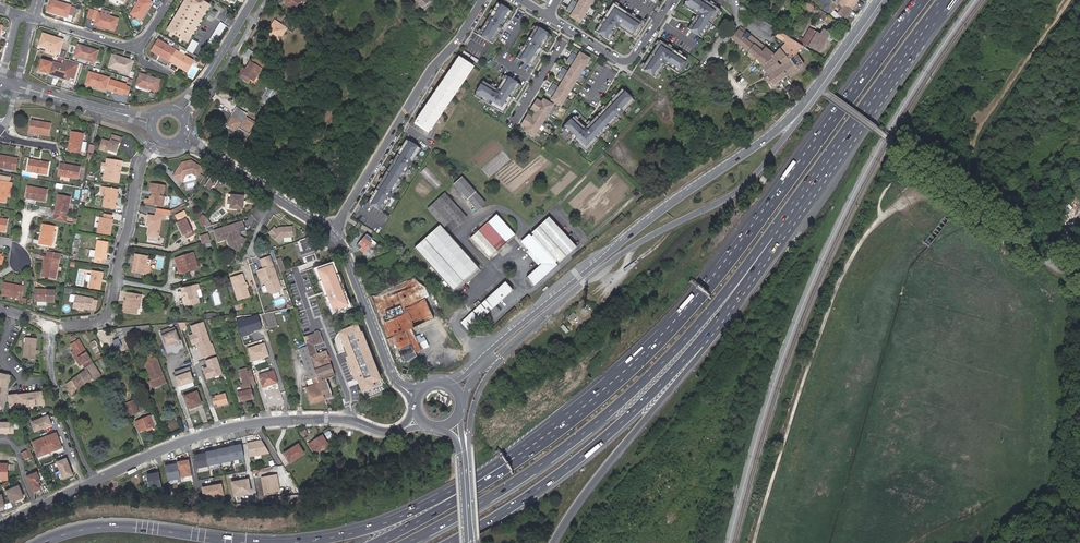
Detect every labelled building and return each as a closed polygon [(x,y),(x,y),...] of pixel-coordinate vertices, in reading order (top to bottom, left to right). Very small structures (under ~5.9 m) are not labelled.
[(51,0),(47,11),(67,17),(70,5),(51,0)] [(148,0),(140,0),(131,14),(141,20),(152,3),(148,0)] [(202,0),(186,0),(167,31),(188,43),(211,5),(202,0)] [(300,0),(284,0),(283,2),(295,9),(300,0)] [(589,6),(582,2),(579,5),(571,0),(568,5),(584,14),(589,6)] [(702,37),(720,10),(705,0),(686,0),(683,5),(697,14),(688,28),(702,37)] [(857,14),(851,10),(844,5),(842,8),(830,0),(822,0),(821,0),(826,4),(825,5),(833,11),(844,19),(849,13),(854,17),(857,14)] [(851,10),(858,0),(840,0),(839,1),(838,0),(830,0),(842,8),(844,5),(851,10)] [(492,43),(511,11),(497,2),(477,34),(492,43)] [(631,35),(641,21),(613,3),(595,31),(609,40),(618,26),(631,35)] [(579,22),(584,14),(568,5),(566,9),(574,14),(572,17),(579,22)] [(115,31),(117,22),(118,19),(110,16),(100,13),(100,11),(90,8),(87,18),(95,21),(94,25),(115,31)] [(827,15),(821,11),(818,17),(824,21),(827,15)] [(842,23),(844,19),(833,11),(830,14),(842,23)] [(774,28),(754,15),(751,13),(747,19),(770,34),(774,28)] [(274,38),(280,37),(286,29),(274,20),(266,32),(274,38)] [(229,28),(220,23),(204,49),(213,55),(229,28)] [(530,66),(550,34),(535,25),(515,57),(530,66)] [(802,46),(786,36),(782,41),(785,43),(774,55),(740,27),(731,38),(757,58),(762,66),(761,67),(773,85),(803,65),(796,54),(799,51),(802,46)] [(779,31),(774,28),(770,34),(775,37),(779,31)] [(819,52),(829,34),(823,30),(820,35),(810,29),(802,42),(808,45),(808,46),(819,52)] [(786,36),(779,31),(775,37),(782,41),(786,36)] [(62,40),(44,34),(40,45),(59,51),(62,40)] [(193,61),(175,50),(165,44),(158,40),(152,51),(169,61),(170,60),(187,70),(193,61)] [(199,44),(192,40),(186,50),(193,54),(199,44)] [(688,59),(660,41),(642,69),(656,78),(665,64),(678,73),(688,59)] [(98,51),(79,45),(75,56),(76,56),(75,61),(86,64),(87,60),(95,62),(98,51)] [(809,58),(813,53),(802,46),(799,51),(809,58)] [(248,49),(244,55),(250,59),(254,53),(248,49)] [(561,105),(589,57),(579,52),(577,55),(571,51),(565,61),(572,65),(568,71),(562,67),(556,77),(563,80),(559,87),(553,83),(547,92),(554,96),(552,100),(561,105)] [(132,62),(113,56),(110,66),(129,72),(132,62)] [(257,61),(252,58),(245,69),(243,68),(238,76),(243,79),(245,76),(250,79),(254,82),(260,73),(261,70),(262,70),(266,65),(258,60),(257,61)] [(49,73),(63,78),(69,79),(74,63),(70,61),(69,67),(53,62),(49,73)] [(431,132),(473,71),(459,62),(417,122),(431,132)] [(289,80),(293,75),(285,70),(282,76),(289,80)] [(109,78),(89,72),(86,84),(106,89),(109,78)] [(160,80),(141,74),(137,85),(139,86),(138,89),(147,92),(149,89),(156,91),(160,80)] [(503,113),(520,84),(505,75),(497,89),(483,81),(474,96),(503,113)] [(586,151),(634,99),(621,87),(585,126),(573,115),(561,128),(586,151)] [(534,137),(553,105),(543,100),(541,103),(535,99),(529,109),(535,112),(532,118),(526,115),(520,124),(526,128),(524,131),(534,137)] [(237,109),(232,116),(237,120),(239,119),(239,117),(242,112),(237,109)] [(232,116),(226,126),(236,132),(239,127),(249,133),(255,124),(244,117),(246,114),(242,112),(239,117),(239,119),(237,120),(232,116)] [(51,124),(31,120),(29,132),(49,136),(51,124)] [(84,133),(72,131),(68,151),(80,154),(84,133)] [(108,150),(116,152),(119,143),(121,143),(123,137),(112,134),(110,142),(103,140),(100,149),(107,152),(108,150)] [(382,212),(420,148),(405,139),(367,203),(382,212)] [(0,156),(0,168),(16,170),(18,159),(0,156)] [(49,163),(29,159),(27,171),(47,175),(49,163)] [(122,162),(107,159),(106,164),(105,169),(103,180),(118,183),(119,177),(117,174),(118,172),(120,170),(122,162)] [(203,168),(194,162),(180,166),(173,176),(182,182),(186,176),(187,175),(192,174),(197,177),(203,168)] [(81,167),(60,163),(58,175),(78,179),(81,167)] [(438,188),(443,181),(426,168),(422,173),(428,179),(427,180),(438,188)] [(10,177),(0,176),(0,201),(5,202),(7,196),(9,182),(10,177)] [(211,176),(204,187),(210,190),(212,186),(214,187),(218,180),(211,176)] [(486,203),(462,177),(454,184),(477,210),(486,203)] [(144,204),(160,207),(160,204),(162,203),(164,203),(165,197),(160,196),(160,192),(163,192),(164,186),(151,184),(150,193),(154,194),(153,196),(149,198),(148,200),(145,199),(144,204)] [(48,190),(27,186),(25,198),(45,202),(48,190)] [(116,205),(115,205),(118,190),(103,187),(101,197),(104,197),(103,208),(115,210),(116,205)] [(456,205),(445,193),(427,209),(444,228),(453,220),(447,213),(456,205)] [(245,196),(232,194),(230,208),(243,210),(244,205),(245,201),(245,196)] [(70,197),(58,195),(55,215),(54,220),(64,222),(65,217),(67,217),(70,197)] [(467,217),(456,205),(447,213),(453,220),(458,225),(467,217)] [(145,226),(150,227),(150,229),(148,228),(146,240),(158,242),(162,218),(166,219),(166,215),(163,215),(163,213),(155,212),(154,217),(149,216),(147,216),(145,226)] [(111,219),(112,216),(103,214),(103,218),(100,217),(97,233),(110,235),(112,225),(110,225),(111,219)] [(194,235),(186,220),(188,219),(185,214),(176,219),(178,223),(176,224),(183,237),(184,236),(186,239),(194,235)] [(515,235),(496,214),(470,238),(489,259),(515,235)] [(576,247),(549,217),(531,233),(533,234),(531,236),(529,234),(521,242),(541,264),(526,277),(534,285),(557,265),(555,263),(557,261),(559,263),(576,247)] [(0,218),(0,231),(6,232),(8,219),(0,218)] [(245,230),(243,222),(214,230),(218,242),(227,239),(228,242),(232,241),(233,243),(238,246),(243,238),(240,236),(238,232),(245,230)] [(55,226),(43,224),(40,244),(51,246),(55,226)] [(479,268),(440,225),(414,248),(431,267),(430,268),(433,271),(434,270),(444,281),(443,283),(446,286),(447,285),(453,291),(479,268)] [(292,235),(293,227),(281,226),(281,227),(278,227),(277,228),(274,226),(270,232),(273,234),(273,235),(280,239),(281,238),(282,239),(285,234),(292,235)] [(211,242),(208,234),(201,237),(203,245),(211,242)] [(373,239),(366,234),(356,247),(364,253),(372,243),(371,242),(373,239)] [(309,237),(299,241),(301,247),(303,252),(305,257),(305,258),(307,263),(317,260),(315,254),(314,251),(316,251),(315,248),(313,249),(309,237)] [(106,260),(109,243),(97,241),(94,262),(102,264),(103,260),(106,260)] [(233,243),(232,241),(228,242),(229,246),(236,250),(238,246),(233,243)] [(301,247),(299,241),(297,242),(305,264),(307,263),(305,258),(305,257),(303,252),(301,247)] [(55,279),(60,253),(49,251),(48,257),(44,277),(55,279)] [(178,274),(185,272),(184,268),(190,267),(191,270),(198,268),(193,253),(174,258),(178,274)] [(146,265),(147,257),(135,255),(133,264),(135,265),(134,267),(133,267),(132,273),(149,276),(151,266),(146,265)] [(283,293),(270,257),(261,260),(264,269),(257,271),(260,278),(261,278),(263,283),(265,282),(265,283),(267,282),(268,285),(263,287),(263,288),(264,291),(265,292),(269,291),(271,298),(276,300),(281,298),(283,293)] [(280,258),(276,259),(281,272),(284,271),(280,258)] [(341,260),(316,268),(330,315),(356,308),(341,260)] [(284,271),(281,272),(286,288),(292,286),(286,270),(284,271)] [(100,290),(103,274),(92,272),(89,288),(100,290)] [(245,283),(242,274),(229,278),(236,300),(249,296),(246,287),(245,283)] [(402,282),(370,296),(390,346),(395,344),(403,362),(416,356),(415,352),(429,347),(424,337),(415,340),(411,329),(434,319),(425,299),(411,305),(402,282)] [(513,290),(505,282),(485,300),(493,308),(513,290)] [(10,296),(22,298),(25,286),(4,283),(2,294),(10,296)] [(185,296),(182,297),(184,306),(199,302),(195,290),(199,289),(197,283),(181,288),(183,293),(184,293),(185,296)] [(55,290),(35,289),(35,301),(37,302),(37,306),(47,306),(47,302),(55,302),(55,290)] [(127,293),(126,301),(125,303),(124,303),(122,313),(136,315),(137,308),(138,304),(140,304),(141,295),(127,293)] [(91,310),(94,299),(76,296),(72,295),(72,296),(71,295),(70,300),(71,301),(71,302),(74,302),(74,307),(85,309),(91,310)] [(278,326),(274,312),(265,315),(270,329),(278,326)] [(240,321),(243,335),(265,330),(262,315),(240,321)] [(204,321),(189,326),(192,334),(189,335),(192,345),(197,343),(202,358),(216,354),(204,321)] [(385,379),(390,379),(366,321),(363,321),(344,330),(345,330),(340,332),(348,350),(349,362),(349,363),(349,368),(352,374),(354,374),(356,380),(359,380),(362,387),(363,391),(371,391),(376,388),(382,388),(381,385),(385,384),(385,379)] [(150,327),(150,325),(121,328),(121,329),(124,337),(150,327)] [(174,326),(160,331),(165,347),(180,341),(174,326)] [(124,337),(121,329),(116,329),(120,339),(124,337)] [(309,380),(304,381),(312,404),(325,399),(332,397),(326,379),(334,376),(326,351),(317,354),(314,346),(324,343),(320,332),(303,337),(307,347),(299,349),(309,380)] [(36,339),(26,337),(23,357),(34,359),(36,339)] [(85,368),(93,363),(92,362),(89,364),(88,362),(91,360),(79,340),(71,345),(74,351),(78,357),(83,365),(85,368)] [(91,344),(99,359),(103,356),(95,341),(91,344)] [(83,365),(78,357),(74,351),(71,353),(75,359),(79,367),(83,365)] [(150,389),(165,383),(154,353),(144,356),(145,360),(144,361),(152,380),(148,382),(150,389)] [(217,357),(205,361),(207,367),(203,368),(207,380),(222,374),(217,357)] [(258,371),(254,359),(249,361),(253,373),(258,371)] [(72,380),(66,384),(71,392),(77,389),(85,383),(92,379),(93,380),(101,376),(93,363),(85,368),(86,370),(72,379),(72,380)] [(178,370),(181,385),(197,382),(194,367),(178,370)] [(255,382),(251,369),(247,370),(246,367),(240,369),(243,383),(240,384),(241,387),(237,388),(240,399),(246,398),(247,400),(253,399),(249,383),(255,382)] [(271,383),(271,385),(277,383),(273,371),(259,375),(262,384),(265,383),(266,385),(271,383)] [(0,373),(0,408),(4,409),(12,375),(0,373)] [(85,383),(77,389),(79,391),(87,386),(85,383)] [(21,407),(46,404),(45,391),(19,394),(19,393),(9,395),(11,408),(20,407),(21,407)] [(201,404),(196,392),(184,396),(188,409),(201,404)] [(223,404),(224,405),(227,404),(225,394),(215,396),(214,395),(211,396),(213,404),(217,403),(218,406),(223,404)] [(138,412),(134,401),(126,404),(130,415),(138,412)] [(49,415),(30,422),(34,433),(53,426),(49,415)] [(154,425),(150,416),(136,422),(139,431),(154,425)] [(0,422),(0,434),(14,434),(14,422),(0,422)] [(64,447),(58,432),(35,441),(40,456),(64,447)] [(322,436),(312,442),(318,451),(328,445),(322,436)] [(261,439),(246,442),(249,456),(269,453),(261,439)] [(318,451),(312,442),(308,445),(313,454),(318,451)] [(242,444),(205,450),(208,466),(245,459),(242,444)] [(304,454),(298,445),(284,454),(289,463),(304,454)] [(29,449),(22,453),(25,461),(33,457),(29,449)] [(206,452),(193,455),(195,468),(208,466),(206,452)] [(74,477),(67,458),(56,462),(64,481),(74,477)] [(176,462),(179,479),(191,478),(188,460),(176,462)] [(176,463),(165,465),(167,481),(179,479),(176,463)] [(37,472),(26,477),(33,493),(42,490),(40,486),(43,485),(37,472)] [(164,472),(148,474),(150,488),(166,486),(164,472)] [(277,474),(261,477),(264,494),(280,491),(277,474)] [(248,478),(231,481),(233,496),(251,493),(248,478)] [(221,484),(201,487),(203,500),(224,496),(221,484)] [(25,499),(19,486),(6,492),(11,505),(25,499)]
